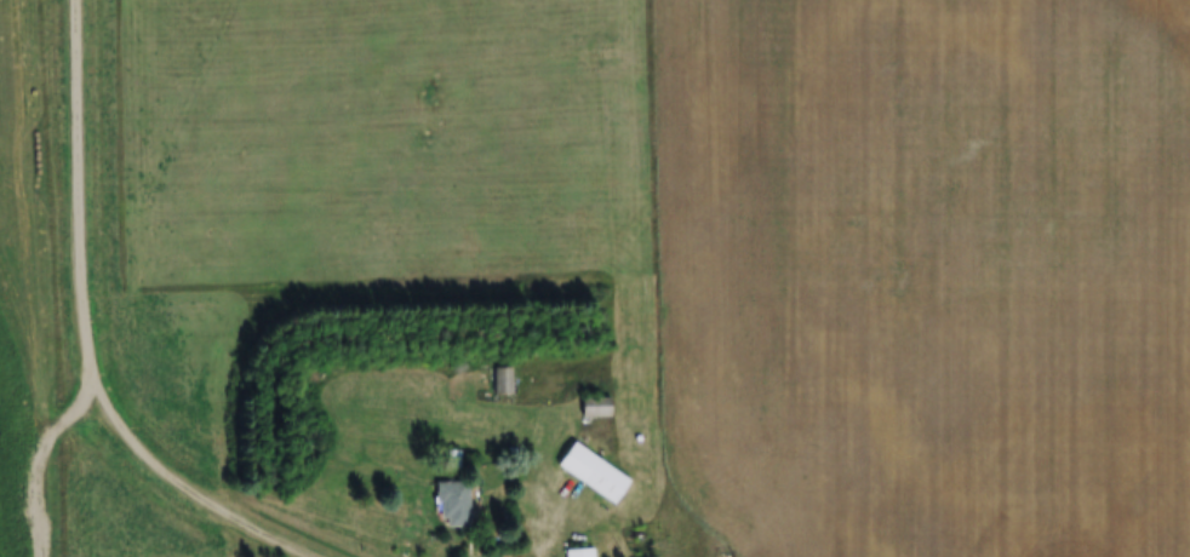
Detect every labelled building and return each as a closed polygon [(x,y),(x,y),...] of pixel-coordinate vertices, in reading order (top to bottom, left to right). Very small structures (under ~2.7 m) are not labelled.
[(491,368),(491,395),(509,395),(509,368),(491,368)] [(607,399),(578,399),(578,417),(607,417),(607,399)] [(554,465),(571,442),(627,482),(610,505),(554,465)] [(444,450),(458,449),(459,469),(444,469),(444,450)] [(467,481),(468,528),(445,528),(445,519),(437,519),(437,504),(434,504),(434,482),(467,481)] [(591,549),(592,556),(564,556),(563,551),(591,549)]
